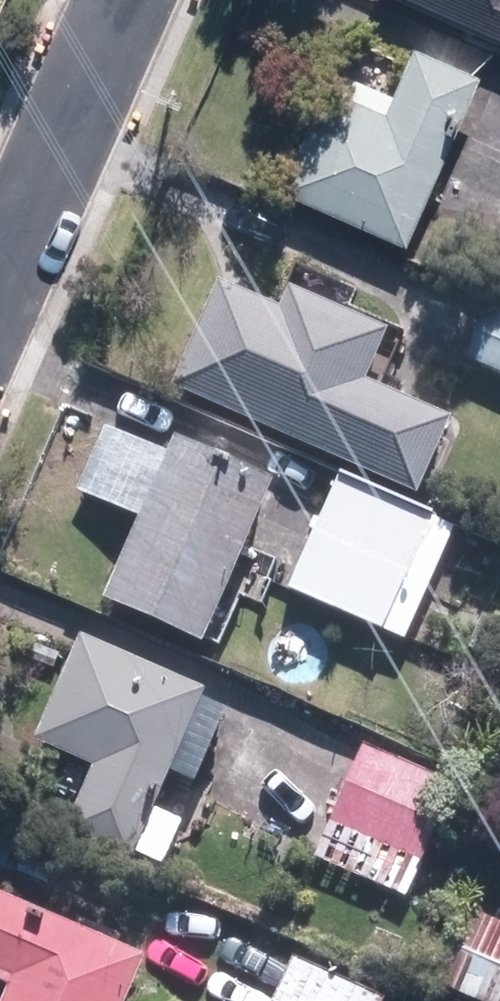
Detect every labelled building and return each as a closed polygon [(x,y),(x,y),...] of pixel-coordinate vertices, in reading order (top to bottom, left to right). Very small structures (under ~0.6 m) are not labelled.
[(499,30),(499,0),(433,0),(499,30)] [(496,65),(427,35),(398,101),(336,74),(289,180),(419,238),(496,65)] [(379,375),(401,323),(297,280),(289,299),(231,275),(186,382),(436,487),(467,412),(379,375)] [(494,299),(473,354),(499,364),(499,301),(494,299)] [(286,475),(192,432),(116,596),(210,639),(286,475)] [(469,523),(348,468),(295,585),(415,640),(469,523)] [(142,856),(217,681),(93,629),(46,738),(105,764),(78,828),(142,856)] [(464,778),(370,740),(323,856),(417,894),(464,778)] [(0,876),(0,965),(24,976),(12,1000),(136,1000),(160,951),(0,876)] [(467,898),(432,979),(484,1000),(499,1000),(499,912),(467,898)] [(305,949),(281,1000),(393,1000),(398,992),(305,949)]
